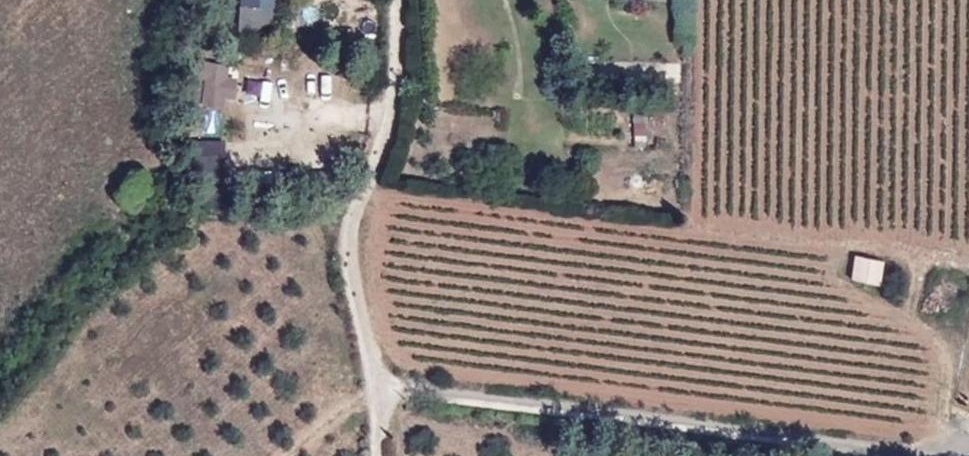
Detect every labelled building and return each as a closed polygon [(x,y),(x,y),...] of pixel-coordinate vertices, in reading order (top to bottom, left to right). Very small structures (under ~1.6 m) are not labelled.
[(241,24),(277,25),(277,0),(241,0),(241,24)] [(235,99),(235,56),(192,56),(192,99),(235,99)] [(197,168),(225,168),(225,137),(198,137),(197,168)] [(844,287),(872,291),(876,266),(848,262),(844,287)]
